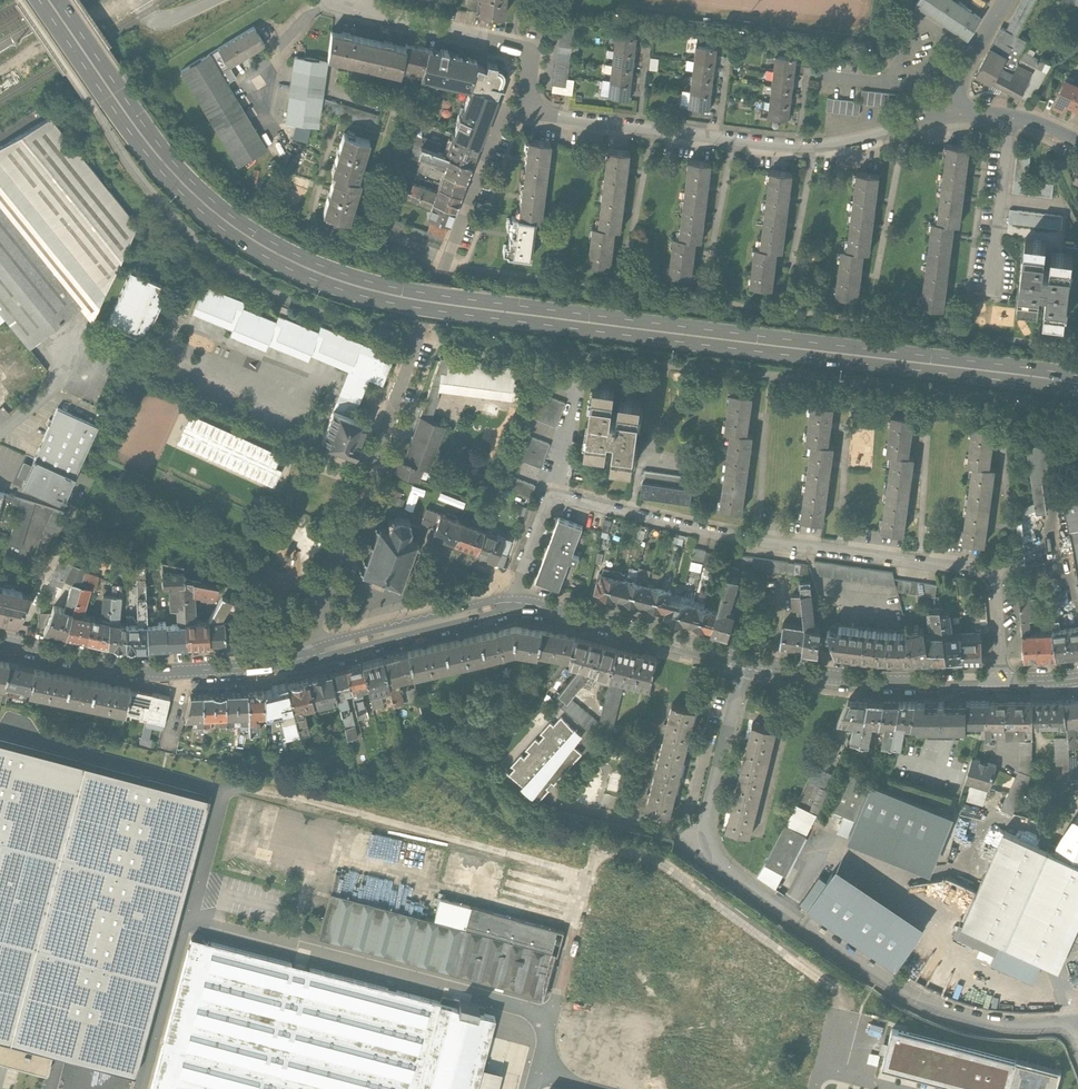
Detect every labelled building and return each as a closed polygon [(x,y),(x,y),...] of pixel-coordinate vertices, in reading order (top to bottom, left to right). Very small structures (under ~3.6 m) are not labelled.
[(502,16),(504,0),(480,0),(479,13),(502,16)] [(916,3),(968,38),(981,18),(954,0),(918,0),(916,3)] [(1017,36),(1036,0),(1022,0),(1006,30),(1013,33),(1007,43),(1012,46),(1021,51),(1027,41),(1017,36)] [(552,92),(571,95),(574,80),(567,79),(570,52),(571,45),(574,21),(561,19),(552,92)] [(254,26),(218,48),(229,66),(264,44),(254,26)] [(1002,63),(1012,46),(1007,43),(1013,33),(1006,30),(1001,27),(976,74),(992,82),(1002,63)] [(331,31),(328,57),(400,73),(400,70),(421,74),(429,49),(406,44),(405,47),(391,44),(392,42),(385,40),(384,43),(349,35),(349,32),(343,31),(343,33),(331,31)] [(616,35),(614,51),(635,53),(637,38),(616,35)] [(696,45),(694,61),(715,63),(717,48),(696,45)] [(1012,46),(1002,63),(1013,69),(1015,65),(1017,62),(1020,63),(1022,60),(1018,58),(1022,52),(1021,51),(1012,46)] [(236,77),(229,66),(218,48),(180,71),(238,166),(266,148),(227,82),(236,77)] [(479,143),(497,96),(494,95),(502,76),(502,74),(501,70),(499,68),(496,67),(497,63),(487,61),(486,67),(484,67),(484,66),(477,63),(476,64),(475,64),(476,59),(447,53),(448,50),(441,49),(440,51),(429,49),(421,74),(420,77),(466,87),(469,93),(461,115),(458,115),(456,122),(458,122),(453,134),(479,143)] [(1018,58),(1022,60),(1029,64),(1033,57),(1035,53),(1028,49),(1026,54),(1022,52),(1018,58)] [(614,51),(612,66),(633,69),(635,53),(614,51)] [(776,55),(774,71),(794,73),(796,57),(776,55)] [(327,60),(294,56),(285,122),(318,127),(321,111),(322,98),(327,60)] [(1051,63),(1041,58),(1039,61),(1033,57),(1029,64),(1035,68),(1032,73),(1020,97),(1027,101),(1028,100),(1031,102),(1051,63)] [(659,59),(650,58),(649,70),(657,71),(659,59)] [(694,61),(692,76),(713,79),(715,63),(694,61)] [(1020,97),(1032,73),(1015,65),(1013,69),(1002,63),(992,82),(1020,97)] [(604,74),(611,75),(612,66),(605,65),(604,74)] [(611,75),(610,81),(631,84),(633,69),(612,66),(611,75)] [(774,71),(772,86),(792,89),(794,73),(774,71)] [(1069,108),(1077,87),(1077,84),(1073,82),(1075,79),(1066,75),(1052,106),(1062,111),(1064,106),(1069,108)] [(692,76),(690,92),(711,94),(713,79),(692,76)] [(608,97),(610,81),(603,81),(601,96),(608,97)] [(629,100),(631,84),(610,81),(608,97),(629,100)] [(772,86),(770,101),(791,104),(792,89),(772,86)] [(1077,112),(1077,87),(1069,108),(1077,112)] [(828,98),(826,111),(859,115),(860,103),(894,107),(895,94),(862,90),(860,102),(828,98)] [(688,107),(690,92),(682,91),(680,106),(688,107)] [(709,110),(711,94),(690,92),(688,107),(702,109),(709,110)] [(322,98),(321,111),(375,127),(378,114),(322,98)] [(789,120),(791,104),(770,101),(768,117),(789,120)] [(701,115),(702,109),(688,107),(688,114),(701,115)] [(0,146),(0,322),(5,318),(28,346),(82,306),(92,320),(137,225),(50,117),(0,146)] [(409,118),(401,139),(415,144),(437,152),(440,144),(412,134),(410,132),(412,127),(419,129),(422,123),(409,118)] [(335,173),(323,214),(349,221),(360,181),(357,180),(369,140),(344,132),(332,172),(335,173)] [(453,134),(445,155),(472,165),(479,143),(453,134)] [(527,140),(523,179),(545,182),(549,143),(527,140)] [(466,179),(472,165),(445,155),(437,152),(415,144),(412,153),(446,166),(444,171),(466,179)] [(947,144),(942,183),(964,186),(969,147),(947,144)] [(1030,148),(1017,146),(1011,193),(1051,197),(1053,184),(1026,181),(1030,148)] [(609,150),(604,188),(626,191),(631,153),(609,150)] [(689,160),(685,199),(707,201),(712,163),(689,160)] [(440,177),(442,177),(444,171),(420,163),(417,171),(438,178),(440,177)] [(770,170),(766,209),(787,211),(792,173),(770,170)] [(460,194),(466,179),(444,171),(442,177),(438,186),(460,194)] [(856,172),(851,211),(874,214),(879,175),(856,172)] [(540,221),(545,182),(523,179),(518,218),(534,220),(540,221)] [(959,224),(964,186),(942,183),(937,221),(954,223),(959,224)] [(413,184),(409,193),(433,201),(436,193),(413,184)] [(454,209),(460,194),(438,186),(436,193),(433,201),(454,209)] [(621,230),(626,191),(604,188),(599,227),(616,229),(621,230)] [(400,198),(430,209),(433,201),(409,193),(402,190),(400,198)] [(702,240),(707,201),(685,199),(680,237),(696,239),(702,240)] [(427,216),(434,219),(449,224),(454,209),(433,201),(430,209),(427,216)] [(783,250),(787,211),(766,209),(761,247),(777,249),(783,250)] [(1062,216),(1009,209),(1008,222),(1061,229),(1062,216)] [(869,252),(874,214),(851,211),(847,249),(864,251),(869,252)] [(439,250),(444,239),(428,233),(379,215),(375,226),(439,250)] [(530,259),(534,220),(518,218),(512,217),(508,256),(530,259)] [(434,219),(428,233),(444,239),(449,224),(434,219)] [(949,262),(954,223),(937,221),(931,221),(927,259),(949,262)] [(611,267),(616,229),(599,227),(593,226),(589,265),(611,267)] [(692,278),(696,239),(680,237),(674,236),(669,275),(692,278)] [(1025,238),(1017,304),(1038,306),(1040,287),(1047,288),(1043,318),(1064,321),(1073,254),(1052,252),(1049,269),(1043,269),(1046,240),(1025,238)] [(772,288),(777,249),(761,247),(755,247),(750,285),(772,288)] [(858,299),(864,251),(847,249),(841,249),(835,296),(858,299)] [(943,310),(949,262),(927,259),(921,307),(943,310)] [(168,287),(131,270),(107,323),(144,339),(168,287)] [(266,347),(269,341),(309,358),(312,352),(351,368),(334,410),(352,416),(360,397),(368,378),(383,384),(393,357),(321,327),(318,333),(285,319),(289,310),(282,308),(276,322),(242,308),(244,302),(204,286),(194,310),(234,327),(231,333),(266,347)] [(441,359),(420,416),(430,420),(439,397),(438,391),(517,401),(519,383),(514,383),(515,368),(441,359)] [(595,381),(586,448),(607,450),(609,432),(616,433),(612,462),(633,465),(642,399),(621,396),(618,416),(612,415),(616,384),(595,381)] [(556,427),(566,402),(534,391),(525,415),(556,427)] [(753,434),(747,433),(753,395),(731,392),(725,430),(731,431),(720,508),(742,511),(753,434)] [(801,519),(823,522),(834,445),(828,444),(833,406),(811,403),(806,441),(811,442),(801,519)] [(49,426),(34,459),(75,477),(98,426),(57,408),(51,421),(49,420),(47,425),(49,426)] [(359,443),(367,421),(352,416),(334,410),(333,409),(322,442),(355,454),(356,453),(361,455),(364,445),(359,443)] [(183,429),(177,443),(273,486),(281,470),(278,468),(275,467),(280,454),(190,414),(183,429)] [(881,530),(903,533),(914,456),(908,455),(914,417),(892,414),(886,452),(892,453),(881,530)] [(420,416),(403,460),(422,467),(428,470),(445,425),(430,420),(420,416)] [(962,541),(984,544),(995,467),(989,466),(995,428),(973,425),(967,463),(973,464),(962,541)] [(541,468),(550,443),(519,432),(510,457),(541,468)] [(1052,442),(1026,445),(1034,502),(1035,506),(1036,513),(1047,512),(1042,481),(1059,479),(1052,442)] [(418,480),(422,467),(403,460),(398,458),(393,471),(418,480)] [(75,477),(34,459),(22,486),(62,505),(75,477)] [(644,470),(642,481),(692,488),(694,477),(644,470)] [(535,485),(503,474),(499,486),(530,498),(535,485)] [(642,481),(640,496),(690,502),(692,488),(642,481)] [(1077,579),(1077,486),(1061,492),(1077,579)] [(399,492),(388,488),(384,499),(395,503),(399,492)] [(12,504),(19,507),(22,499),(14,496),(12,504)] [(34,503),(22,499),(19,507),(8,544),(20,548),(34,503)] [(1035,506),(1034,502),(1016,509),(1020,563),(1025,563),(1021,512),(1035,506)] [(520,505),(517,513),(524,516),(527,507),(520,505)] [(426,524),(434,527),(439,513),(426,508),(419,525),(425,527),(426,524)] [(54,509),(35,552),(47,558),(57,536),(67,513),(54,509)] [(446,515),(439,513),(434,527),(432,533),(452,541),(460,520),(454,518),(455,515),(447,512),(446,515)] [(381,523),(379,522),(378,526),(374,525),(374,526),(377,527),(372,541),(369,540),(368,542),(371,543),(366,558),(363,557),(362,559),(365,560),(362,568),(359,567),(358,568),(362,569),(361,570),(362,570),(361,573),(362,574),(364,571),(368,573),(371,574),(370,577),(372,577),(373,574),(375,575),(373,582),(383,585),(385,579),(388,580),(386,583),(388,584),(390,580),(398,583),(396,586),(398,587),(399,584),(400,584),(403,585),(404,583),(401,582),(404,574),(407,576),(408,573),(405,572),(410,558),(413,559),(414,557),(411,556),(416,541),(419,543),(425,527),(419,525),(398,518),(392,521),(389,528),(388,529),(381,526),(380,525),(381,523)] [(559,518),(536,580),(559,589),(569,561),(576,563),(579,556),(572,553),(582,526),(559,518)] [(483,529),(460,520),(452,541),(475,550),(482,531),(483,529)] [(611,521),(605,520),(601,538),(606,539),(608,533),(606,532),(607,527),(609,527),(611,521)] [(510,541),(482,531),(475,550),(474,552),(502,562),(510,541)] [(691,561),(703,564),(705,553),(706,551),(694,548),(691,561)] [(703,564),(702,566),(714,569),(717,556),(705,553),(703,564)] [(742,556),(740,569),(806,578),(808,565),(742,556)] [(64,609),(72,612),(80,584),(84,571),(85,567),(72,563),(60,559),(49,582),(62,587),(65,580),(72,582),(64,609)] [(137,593),(137,597),(145,596),(145,584),(143,565),(123,561),(124,575),(136,577),(136,587),(134,587),(134,593),(137,593)] [(161,561),(162,586),(169,585),(183,585),(183,579),(184,579),(183,566),(161,561)] [(892,572),(815,562),(819,576),(895,586),(892,572)] [(600,595),(607,596),(613,571),(604,568),(602,574),(601,574),(599,580),(598,579),(595,590),(593,590),(591,596),(600,598),(600,595)] [(731,568),(729,575),(737,577),(739,570),(731,568)] [(626,580),(623,579),(619,599),(630,602),(638,571),(629,569),(626,580)] [(630,602),(642,605),(650,573),(650,572),(639,569),(638,571),(630,602)] [(89,586),(89,587),(96,588),(98,577),(98,575),(84,571),(80,584),(89,586)] [(607,596),(619,599),(623,579),(625,573),(613,571),(607,596)] [(662,576),(650,573),(642,605),(654,608),(659,588),(662,576)] [(721,598),(718,611),(712,630),(728,635),(735,612),(726,610),(727,605),(730,606),(739,578),(737,577),(729,575),(724,589),(721,598)] [(217,585),(184,579),(183,579),(183,585),(185,621),(191,621),(195,616),(194,593),(212,595),(216,595),(217,585)] [(799,594),(801,593),(812,592),(810,580),(798,581),(799,594)] [(936,585),(899,580),(897,592),(935,597),(936,585)] [(654,608),(666,611),(670,593),(673,583),(662,581),(660,588),(659,588),(654,608)] [(112,583),(111,594),(109,621),(118,622),(121,583),(112,583)] [(89,586),(80,584),(72,612),(77,613),(78,610),(81,611),(82,611),(83,610),(89,587),(89,586)] [(145,584),(145,596),(146,617),(157,616),(156,597),(158,597),(157,587),(153,587),(152,584),(145,584)] [(185,623),(185,621),(183,585),(169,585),(170,608),(179,608),(176,611),(177,621),(180,623),(185,623)] [(222,597),(225,599),(227,586),(217,585),(216,595),(212,595),(209,603),(207,602),(207,620),(207,622),(222,597)] [(17,624),(30,595),(0,588),(0,620),(17,624)] [(804,626),(806,626),(803,649),(818,651),(821,628),(815,627),(812,592),(801,593),(804,620),(804,626)] [(104,619),(109,621),(111,594),(102,593),(101,615),(102,616),(104,616),(104,619)] [(664,619),(676,622),(682,596),(670,593),(666,611),(664,619)] [(801,620),(804,620),(801,593),(799,594),(792,595),(793,609),(797,609),(798,616),(801,616),(801,620)] [(1019,597),(1022,632),(1030,632),(1029,619),(1033,619),(1033,607),(1042,606),(1041,595),(1019,597)] [(137,597),(138,623),(146,623),(146,617),(145,596),(137,597)] [(676,622),(688,624),(693,605),(694,599),(682,596),(676,622)] [(222,597),(207,622),(220,622),(227,608),(232,601),(225,599),(222,597)] [(232,601),(227,608),(238,612),(240,605),(232,601)] [(988,632),(985,602),(973,603),(975,633),(980,632),(988,632)] [(688,624),(700,628),(704,607),(693,605),(688,624)] [(38,620),(36,628),(65,635),(72,612),(64,609),(53,606),(51,612),(38,612),(38,620)] [(718,611),(704,607),(700,628),(712,630),(718,611)] [(936,630),(936,633),(943,633),(940,613),(940,609),(930,610),(933,630),(936,630)] [(65,635),(86,639),(90,616),(77,613),(72,612),(65,635)] [(950,612),(940,613),(943,633),(943,635),(952,634),(950,612)] [(86,639),(107,644),(109,621),(104,619),(90,616),(86,639)] [(186,645),(208,644),(207,622),(207,620),(191,621),(185,621),(185,623),(186,645)] [(107,644),(126,647),(125,623),(118,622),(109,621),(107,644)] [(220,622),(207,622),(208,644),(225,643),(224,623),(224,621),(220,622)] [(295,630),(294,621),(283,621),(284,631),(295,630)] [(148,647),(186,645),(185,623),(180,623),(174,624),(174,622),(171,622),(171,624),(164,625),(164,623),(146,623),(148,647)] [(224,623),(225,643),(234,642),(233,622),(224,623)] [(126,647),(148,647),(146,623),(138,623),(125,623),(126,647)] [(780,646),(803,649),(806,626),(804,626),(783,623),(780,646)] [(1052,632),(1056,657),(1071,656),(1077,655),(1077,626),(1070,627),(1070,628),(1065,628),(1059,628),(1059,623),(1051,624),(1052,632)] [(516,626),(478,635),(484,657),(517,650),(516,626)] [(517,650),(539,654),(543,630),(516,626),(517,650)] [(906,632),(884,632),(839,626),(839,630),(828,629),(835,653),(879,659),(913,659),(906,632)] [(913,659),(930,659),(925,633),(924,628),(906,632),(913,659)] [(575,636),(543,630),(539,654),(571,660),(575,636)] [(975,633),(960,634),(962,659),(982,659),(980,632),(975,633)] [(1022,632),(1024,658),(1056,657),(1052,632),(1030,632),(1022,632)] [(930,659),(946,659),(943,635),(943,633),(936,633),(925,633),(930,659)] [(946,659),(962,659),(960,634),(960,633),(952,634),(943,635),(946,659)] [(448,666),(484,657),(478,635),(442,643),(448,666)] [(602,676),(610,679),(618,649),(578,637),(575,636),(571,660),(570,663),(581,666),(559,692),(568,699),(569,697),(579,685),(593,669),(597,670),(596,672),(602,674),(602,676)] [(412,674),(448,666),(442,643),(407,651),(412,674)] [(624,682),(649,688),(657,658),(618,649),(610,679),(624,682)] [(407,651),(382,658),(388,681),(393,679),(412,675),(412,674),(407,651)] [(389,686),(388,681),(382,658),(362,663),(367,685),(369,691),(389,686)] [(0,661),(0,685),(4,686),(4,685),(9,663),(0,661)] [(4,685),(28,690),(33,669),(9,663),(4,685)] [(358,688),(367,685),(362,663),(346,667),(351,689),(358,718),(367,716),(361,690),(358,691),(358,688)] [(343,691),(351,689),(346,667),(344,668),(331,671),(337,697),(341,713),(350,711),(345,694),(344,695),(343,691)] [(28,692),(65,699),(69,676),(33,669),(28,690),(28,692)] [(597,670),(593,669),(579,685),(590,692),(596,672),(597,670)] [(331,671),(308,677),(314,702),(337,697),(331,671)] [(65,699),(90,704),(94,681),(69,676),(65,699)] [(314,703),(314,702),(308,677),(286,682),(292,708),(298,734),(310,731),(304,709),(303,709),(302,706),(314,703)] [(395,686),(393,679),(388,681),(389,686),(391,694),(394,705),(403,703),(399,685),(395,686)] [(610,742),(624,682),(610,679),(600,723),(569,697),(568,699),(561,707),(596,738),(610,742)] [(131,689),(94,681),(90,704),(125,712),(131,689)] [(271,687),(265,690),(266,714),(282,710),(292,708),(286,682),(271,684),(271,687)] [(379,697),(391,694),(389,686),(369,691),(373,709),(382,706),(379,697)] [(415,688),(406,690),(409,702),(418,700),(415,688)] [(146,717),(147,718),(152,693),(131,689),(125,712),(125,713),(146,717)] [(255,715),(266,714),(265,690),(247,692),(249,729),(249,732),(259,731),(258,719),(257,718),(255,717),(255,715)] [(230,716),(237,715),(236,692),(224,693),(226,726),(229,726),(230,729),(233,729),(233,718),(230,718),(230,716)] [(247,692),(236,692),(237,715),(245,715),(245,718),(242,718),(242,726),(245,726),(245,729),(249,729),(247,692)] [(568,699),(559,692),(553,700),(561,707),(568,699)] [(170,697),(152,693),(147,718),(146,717),(139,746),(150,748),(152,740),(148,739),(152,726),(163,728),(170,697)] [(224,693),(213,694),(214,716),(223,716),(223,718),(220,719),(220,730),(224,729),(224,726),(226,726),(224,693)] [(201,733),(204,733),(202,694),(190,695),(184,718),(200,717),(200,720),(197,721),(197,731),(201,731),(201,733)] [(207,717),(214,716),(213,694),(202,694),(204,733),(207,733),(207,731),(211,731),(210,720),(207,720),(207,717)] [(859,740),(860,740),(868,700),(848,699),(837,720),(846,721),(846,724),(850,724),(850,722),(854,722),(856,723),(853,727),(851,739),(859,740)] [(1077,722),(1077,699),(1064,700),(1066,724),(1071,723),(1074,723),(1077,722)] [(890,750),(891,748),(899,701),(884,701),(868,700),(860,740),(859,746),(867,747),(871,728),(878,728),(879,723),(888,724),(888,726),(885,726),(882,742),(883,742),(881,749),(890,750)] [(1032,727),(1066,726),(1066,724),(1064,700),(1033,701),(1032,727)] [(901,723),(911,725),(915,701),(899,701),(891,748),(897,749),(898,743),(900,743),(903,728),(902,726),(901,726),(901,723)] [(944,732),(948,729),(952,729),(952,732),(958,733),(961,729),(969,729),(980,733),(990,701),(915,701),(911,725),(922,727),(928,732),(944,732)] [(1032,730),(1032,727),(1033,701),(990,701),(980,733),(1026,732),(1026,730),(1032,730)] [(696,710),(672,704),(646,812),(670,818),(696,710)] [(292,708),(282,710),(282,713),(280,714),(285,737),(298,734),(292,708)] [(575,732),(561,717),(554,725),(550,722),(540,733),(541,734),(544,736),(539,742),(535,739),(525,750),(526,751),(529,753),(524,758),(521,755),(511,767),(512,767),(514,769),(509,775),(506,772),(505,773),(524,789),(522,791),(522,792),(523,792),(531,799),(533,797),(539,803),(549,791),(547,790),(552,784),(554,786),(581,754),(572,746),(581,735),(577,731),(577,730),(576,730),(575,732)] [(1066,726),(1068,737),(1068,747),(1077,746),(1076,736),(1077,736),(1077,722),(1074,723),(1075,727),(1072,727),(1071,723),(1066,724),(1066,726)] [(776,730),(752,724),(725,832),(750,838),(776,730)] [(354,726),(344,729),(347,740),(357,738),(354,726)] [(1054,738),(1057,780),(1070,780),(1068,747),(1068,737),(1054,738)] [(859,740),(851,739),(847,738),(845,749),(857,751),(859,740)] [(0,740),(0,1061),(47,1073),(52,1052),(135,1074),(210,795),(0,740)] [(827,741),(815,765),(826,770),(839,746),(827,741)] [(1020,742),(1019,772),(1030,775),(1030,773),(1032,760),(1032,743),(1020,742)] [(972,758),(965,782),(971,784),(966,801),(983,805),(987,789),(988,789),(995,765),(972,758)] [(815,765),(808,780),(822,788),(822,787),(830,772),(826,770),(815,765)] [(1029,778),(1030,775),(1019,772),(1001,809),(1012,815),(1024,791),(1029,778)] [(845,815),(854,819),(870,781),(850,773),(848,779),(842,776),(831,803),(837,805),(834,811),(845,815)] [(1029,778),(1024,791),(1030,793),(1037,775),(1030,773),(1030,775),(1029,778)] [(796,803),(818,813),(823,815),(833,791),(822,787),(822,788),(808,780),(796,803)] [(855,820),(847,839),(933,872),(954,815),(870,781),(855,820)] [(787,821),(801,829),(800,832),(806,836),(818,813),(796,803),(787,821)] [(837,833),(847,837),(854,819),(845,815),(837,833)] [(1056,855),(1077,864),(1077,818),(1065,836),(1056,855)] [(782,874),(786,876),(806,836),(800,832),(801,829),(787,821),(765,865),(782,874)] [(961,928),(1041,963),(1058,970),(1077,925),(1077,864),(1056,855),(1004,832),(963,925),(961,928)] [(755,877),(774,889),(782,874),(765,865),(755,877)] [(836,867),(808,909),(896,970),(925,927),(836,867)] [(330,892),(319,936),(545,996),(557,953),(551,951),(433,920),(330,892)] [(439,897),(433,920),(551,951),(557,929),(439,897)] [(1033,982),(1041,963),(961,928),(963,925),(960,924),(954,937),(994,955),(990,963),(1033,982)] [(480,1071),(494,1017),(482,1013),(484,1007),(442,996),(441,1002),(191,936),(151,1088),(475,1088),(480,1071)] [(1069,976),(1071,982),(1077,979),(1077,972),(1069,976)] [(882,1067),(968,1088),(1009,1088),(1016,1060),(892,1028),(882,1067)] [(480,1071),(475,1088),(496,1088),(499,1076),(480,1071)]
